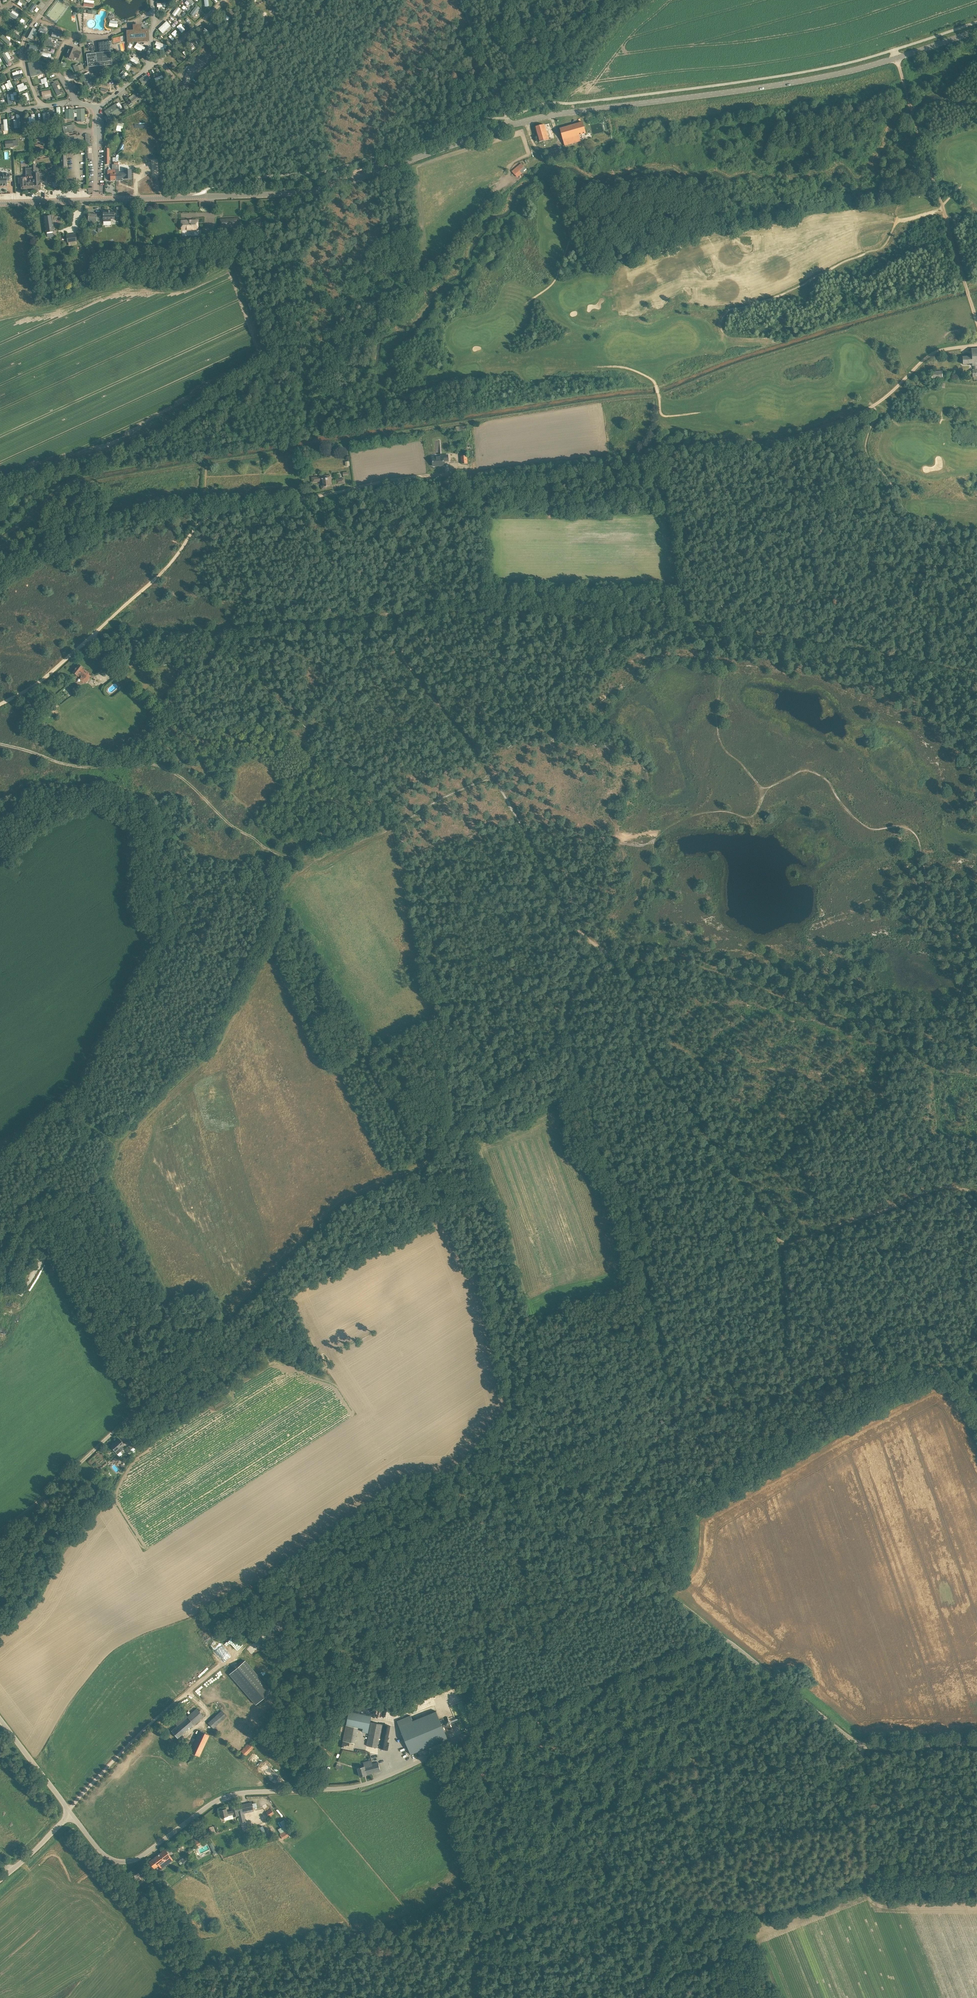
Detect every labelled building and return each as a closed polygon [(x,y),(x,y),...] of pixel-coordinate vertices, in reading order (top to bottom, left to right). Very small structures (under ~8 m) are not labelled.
[(29,10),(33,12),(37,5),(34,3),(29,10)] [(189,14),(193,16),(199,7),(196,5),(189,14)] [(175,14),(178,16),(182,10),(176,6),(171,14),(174,16),(175,14)] [(167,21),(159,27),(163,32),(170,26),(167,21)] [(34,27),(28,37),(31,39),(37,30),(34,27)] [(127,31),(128,42),(148,41),(148,30),(127,31)] [(4,34),(1,38),(7,43),(10,39),(4,34)] [(113,51),(111,41),(100,42),(99,42),(99,43),(99,44),(100,53),(113,51)] [(164,50),(165,44),(155,41),(153,46),(164,50)] [(141,52),(144,47),(137,42),(134,47),(141,52)] [(78,59),(81,52),(77,50),(77,49),(69,46),(65,57),(73,60),(74,57),(78,59)] [(45,49),(43,55),(50,58),(52,54),(49,53),(50,51),(45,49)] [(7,63),(11,61),(10,59),(12,58),(9,53),(3,56),(7,63)] [(112,64),(110,54),(101,55),(99,55),(99,54),(91,55),(91,54),(90,54),(90,55),(88,55),(89,67),(90,67),(95,66),(112,64)] [(139,62),(137,61),(139,59),(133,55),(130,61),(138,65),(139,62)] [(31,77),(44,73),(41,59),(28,63),(31,77)] [(123,67),(128,70),(132,64),(127,61),(123,67)] [(83,64),(79,65),(78,63),(73,65),(76,72),(85,69),(83,64)] [(95,79),(97,78),(94,71),(86,75),(88,80),(86,81),(89,89),(98,85),(95,79)] [(146,73),(138,79),(142,85),(150,79),(146,73)] [(10,81),(4,84),(7,91),(13,88),(10,81)] [(19,91),(27,88),(24,82),(17,85),(19,91)] [(62,94),(61,92),(63,91),(61,84),(57,85),(57,82),(53,83),(56,96),(62,94)] [(134,103),(144,95),(140,90),(130,98),(134,103)] [(107,122),(112,118),(121,112),(116,104),(105,112),(107,116),(104,118),(107,122)] [(54,113),(54,119),(62,119),(61,107),(57,107),(57,113),(54,113)] [(77,112),(77,121),(83,121),(83,122),(85,122),(85,121),(85,119),(84,109),(77,109),(77,110),(73,110),(65,110),(66,119),(73,119),(73,112),(77,112)] [(579,135),(586,133),(583,122),(560,128),(565,145),(581,141),(579,135)] [(554,138),(550,123),(535,127),(539,142),(554,138)] [(62,127),(64,134),(75,131),(73,124),(62,127)] [(547,151),(549,157),(560,154),(558,148),(547,151)] [(110,177),(110,181),(116,180),(115,169),(116,164),(116,162),(113,162),(114,164),(112,164),(112,170),(107,170),(107,177),(110,177)] [(514,174),(524,166),(521,163),(511,171),(514,174)] [(32,168),(33,189),(41,189),(40,182),(45,182),(45,177),(41,173),(40,173),(40,172),(36,172),(36,164),(32,164),(32,166),(32,168)] [(33,189),(32,168),(25,168),(26,177),(23,177),(22,177),(22,178),(19,178),(19,183),(21,183),(21,190),(33,189)] [(9,174),(3,174),(3,176),(0,177),(0,186),(7,186),(7,181),(10,181),(9,174)] [(114,211),(103,211),(103,222),(111,221),(111,219),(115,219),(114,211)] [(88,213),(88,216),(88,223),(92,224),(92,225),(95,225),(95,224),(96,224),(97,214),(88,213)] [(43,217),(44,219),(46,232),(47,232),(47,237),(53,236),(53,231),(54,231),(52,216),(43,217)] [(184,221),(184,230),(200,230),(200,221),(184,221)] [(963,364),(972,363),(972,366),(974,366),(974,369),(972,369),(973,377),(976,377),(976,369),(976,365),(976,348),(971,349),(972,356),(962,357),(963,364)] [(467,456),(461,456),(462,464),(468,463),(467,458),(473,458),(472,446),(466,446),(467,456)] [(441,457),(432,457),(433,466),(444,465),(444,461),(448,461),(448,455),(441,456),(441,457)] [(312,477),(312,482),(321,481),(322,487),(324,486),(330,486),(330,485),(332,485),(331,475),(312,477)] [(73,672),(75,674),(77,675),(79,677),(80,675),(81,677),(80,678),(81,681),(83,682),(85,682),(87,681),(90,678),(92,675),(79,665),(73,672)] [(166,665),(162,671),(173,677),(176,671),(166,665)] [(114,669),(110,673),(118,682),(119,681),(120,683),(123,680),(122,678),(123,677),(114,669)] [(130,674),(125,682),(129,684),(134,676),(130,674)] [(125,1437),(131,1444),(135,1441),(129,1434),(125,1437)] [(121,1446),(124,1443),(119,1438),(110,1446),(117,1454),(123,1448),(121,1446)] [(277,1693),(250,1663),(235,1676),(261,1707),(277,1693)] [(457,1703),(451,1705),(455,1718),(449,1721),(451,1729),(454,1728),(455,1732),(460,1730),(459,1728),(465,1726),(457,1703)] [(187,1716),(184,1713),(174,1722),(177,1725),(171,1730),(178,1738),(194,1724),(194,1725),(204,1716),(197,1708),(187,1716)] [(210,1725),(213,1723),(215,1725),(225,1715),(220,1710),(207,1722),(210,1725)] [(362,1732),(368,1733),(372,1716),(349,1711),(346,1725),(363,1728),(362,1732)] [(448,1739),(437,1711),(413,1721),(410,1715),(397,1721),(411,1754),(448,1739)] [(378,1748),(382,1724),(371,1722),(367,1745),(378,1748)] [(199,1756),(209,1735),(200,1730),(190,1752),(199,1756)] [(250,1743),(241,1752),(245,1755),(254,1747),(250,1743)] [(364,1766),(365,1766),(358,1768),(360,1776),(367,1775),(367,1774),(381,1771),(378,1762),(364,1766)] [(219,1810),(221,1817),(232,1815),(233,1817),(239,1816),(240,1823),(245,1822),(243,1813),(253,1811),(252,1803),(237,1806),(231,1807),(232,1811),(227,1812),(226,1808),(219,1810)] [(280,1833),(289,1828),(286,1823),(278,1829),(280,1833)] [(212,1842),(209,1843),(214,1854),(217,1852),(212,1842)] [(161,1868),(173,1860),(165,1849),(149,1861),(154,1868),(159,1865),(161,1868)] [(184,1864),(190,1859),(187,1854),(180,1859),(184,1864)]
